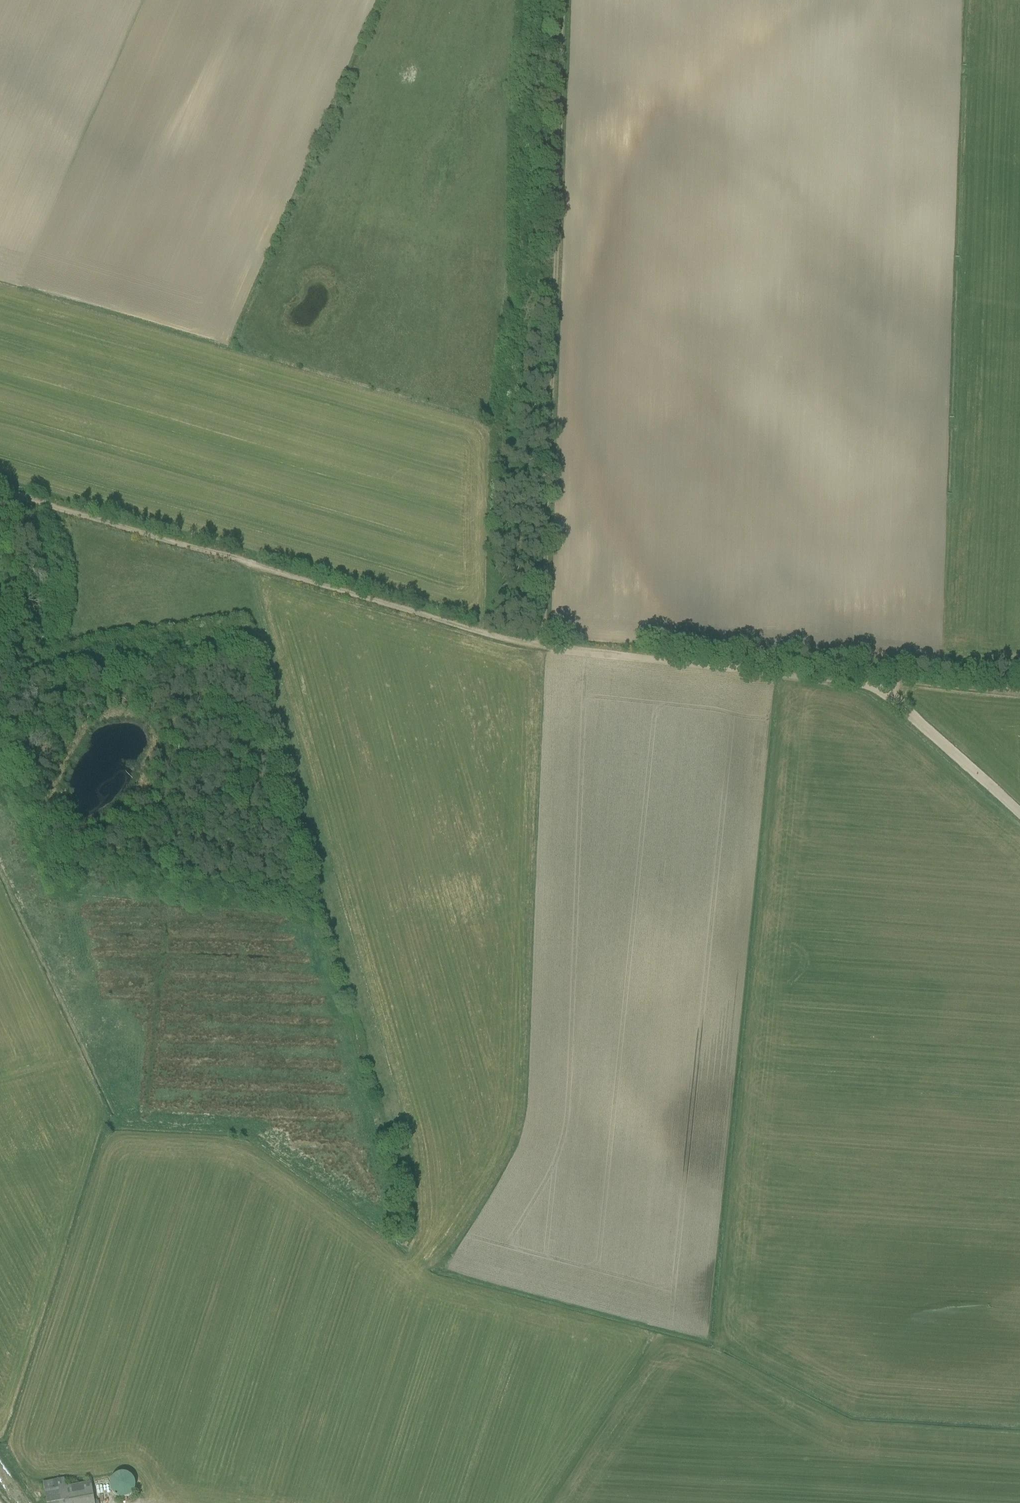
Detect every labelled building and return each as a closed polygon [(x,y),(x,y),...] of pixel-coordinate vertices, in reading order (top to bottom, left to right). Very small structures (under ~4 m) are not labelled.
[(113,1477),(111,1481),(110,1487),(111,1490),(113,1494),(117,1497),(120,1498),(125,1498),(128,1497),(133,1493),(135,1488),(135,1483),(133,1478),(128,1473),(123,1472),(117,1474),(113,1477)] [(98,1500),(94,1501),(91,1482),(66,1487),(64,1478),(43,1482),(46,1502),(99,1502),(98,1500)]
